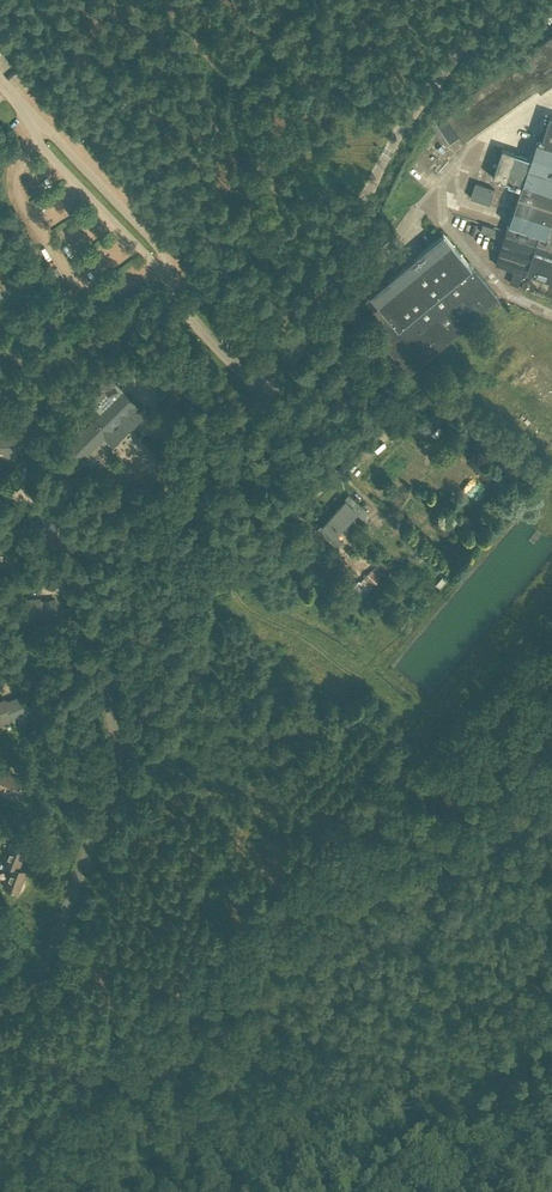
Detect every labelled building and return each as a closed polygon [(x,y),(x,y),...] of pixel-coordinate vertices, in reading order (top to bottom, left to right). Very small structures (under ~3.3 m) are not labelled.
[(549,116),(540,143),(536,141),(530,158),(502,149),(492,177),(505,182),(505,184),(520,189),(513,212),(506,231),(507,232),(496,264),(513,270),(510,282),(518,285),(520,279),(525,280),(522,288),(551,298),(551,117),(549,116)] [(471,197),(490,204),(495,189),(476,183),(471,197)] [(481,232),(493,235),(496,229),(483,225),(481,232)] [(354,309),(410,376),(500,300),(444,232),(354,309)] [(54,451),(67,466),(100,438),(108,446),(117,439),(110,430),(119,422),(126,431),(143,417),(115,385),(106,392),(100,385),(91,392),(94,396),(88,401),(98,414),(54,451)] [(2,435),(2,457),(18,457),(19,435),(2,435)] [(334,514),(346,525),(357,512),(364,519),(369,514),(352,498),(347,502),(346,500),(334,514)] [(346,525),(334,514),(323,526),(325,527),(321,532),(338,548),(343,542),(336,536),(346,525)] [(42,522),(46,536),(58,531),(53,518),(42,522)] [(363,550),(369,556),(373,552),(367,545),(363,550)] [(356,569),(373,586),(384,575),(375,566),(369,572),(361,564),(356,569)] [(386,576),(400,589),(406,583),(392,569),(386,576)] [(40,598),(24,600),(27,620),(30,620),(36,619),(35,616),(42,616),(40,601),(40,598)] [(55,599),(40,601),(42,616),(42,619),(48,618),(49,621),(55,620),(58,620),(55,599)] [(21,696),(7,702),(12,716),(13,718),(19,716),(20,719),(26,717),(29,715),(21,696)] [(0,701),(0,724),(2,723),(7,721),(6,718),(12,716),(7,702),(5,699),(0,701)] [(0,781),(0,791),(5,793),(6,791),(16,795),(23,780),(4,772),(0,780),(0,781)] [(9,866),(18,869),(26,849),(12,844),(7,855),(5,854),(1,862),(9,866)] [(26,873),(18,869),(9,866),(6,873),(9,874),(4,886),(19,892),(26,873)]
